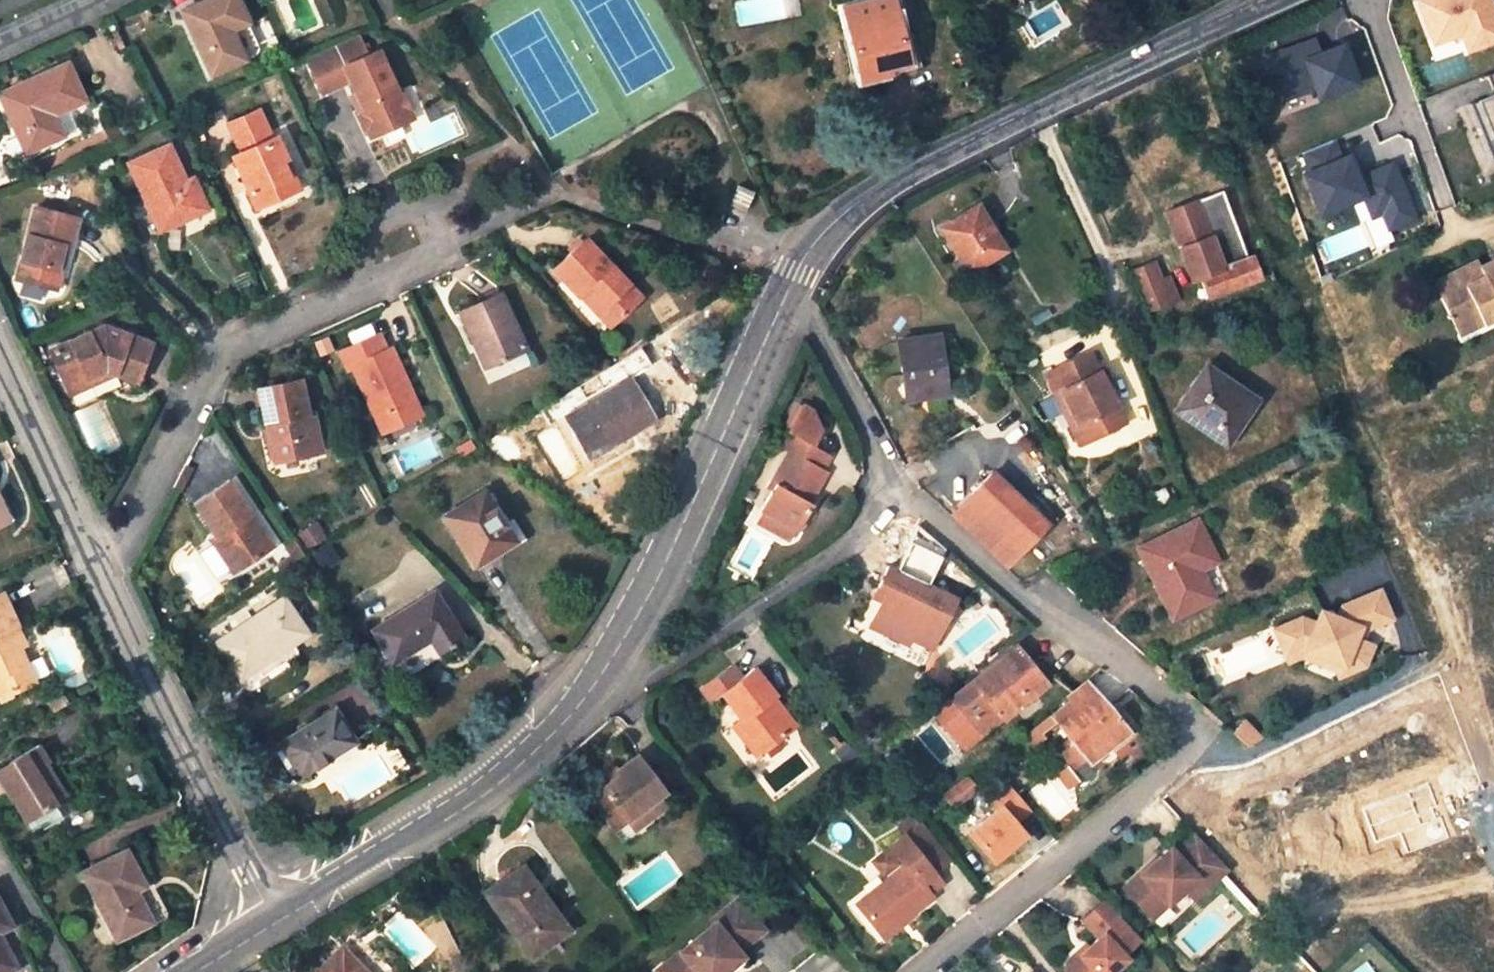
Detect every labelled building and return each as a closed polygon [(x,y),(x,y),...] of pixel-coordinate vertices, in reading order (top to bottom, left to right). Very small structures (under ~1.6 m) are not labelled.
[(181,11),(211,74),(244,59),(230,30),(247,22),(237,0),(206,0),(181,11)] [(842,7),(851,41),(855,60),(860,81),(889,74),(887,69),(907,64),(901,37),(892,0),(874,0),(842,7)] [(1427,45),(1462,36),(1466,51),(1493,43),(1493,0),(1414,0),(1427,45)] [(244,59),(256,54),(259,48),(247,22),(230,30),(244,59)] [(125,48),(116,28),(109,31),(118,51),(125,48)] [(919,66),(912,35),(901,37),(907,64),(887,69),(889,74),(919,66)] [(342,66),(366,56),(357,36),(306,59),(321,93),(349,81),(342,66)] [(1321,51),(1316,36),(1255,55),(1273,105),(1314,92),(1317,101),(1365,89),(1348,43),(1321,51)] [(851,41),(845,43),(850,61),(855,60),(851,41)] [(366,56),(342,66),(349,81),(361,108),(356,109),(368,135),(410,116),(399,91),(395,92),(377,51),(366,56)] [(0,94),(26,151),(62,135),(53,114),(83,100),(67,64),(0,94)] [(1456,107),(1483,176),(1493,172),(1493,93),(1456,107)] [(232,157),(256,209),(276,200),(270,187),(288,179),(279,161),(283,158),(274,137),(270,139),(257,111),(228,123),(242,153),(232,157)] [(168,145),(129,163),(159,231),(206,209),(194,184),(187,187),(184,181),(168,145)] [(1357,175),(1350,156),(1300,175),(1316,221),(1366,202),(1372,221),(1384,217),(1390,232),(1420,221),(1396,162),(1357,175)] [(276,200),(298,190),(283,158),(279,161),(288,179),(270,187),(276,200)] [(82,165),(64,173),(68,181),(86,173),(82,165)] [(184,181),(187,187),(194,184),(191,177),(184,181)] [(738,185),(729,205),(746,212),(754,192),(738,185)] [(1214,196),(1166,214),(1192,284),(1201,281),(1206,298),(1262,278),(1254,257),(1249,258),(1235,227),(1227,229),(1214,196)] [(977,206),(941,229),(970,273),(999,255),(981,227),(988,223),(977,206)] [(75,219),(34,208),(16,279),(45,286),(49,268),(59,271),(64,253),(59,252),(61,244),(66,245),(69,246),(75,219)] [(1006,251),(988,223),(981,227),(999,255),(1006,251)] [(585,239),(554,270),(579,296),(581,294),(586,290),(615,321),(640,298),(585,239)] [(1005,257),(995,263),(999,268),(1008,262),(1005,257)] [(1458,336),(1493,317),(1493,261),(1480,268),(1485,277),(1440,299),(1458,336)] [(1008,262),(999,268),(1004,276),(1013,270),(1008,262)] [(1477,262),(1433,284),(1440,299),(1485,277),(1480,268),(1477,262)] [(1152,265),(1133,273),(1150,311),(1176,300),(1167,280),(1159,283),(1152,265)] [(49,268),(45,286),(55,289),(59,271),(49,268)] [(581,294),(611,325),(615,321),(586,290),(581,294)] [(501,293),(459,312),(473,344),(480,342),(491,365),(526,349),(501,293)] [(1049,309),(1031,318),(1035,326),(1052,316),(1049,309)] [(103,326),(50,350),(64,381),(83,372),(85,378),(106,369),(115,372),(137,380),(150,343),(103,326)] [(378,334),(339,352),(347,369),(352,366),(382,432),(415,416),(400,383),(405,381),(391,348),(386,350),(378,334)] [(939,335),(897,341),(905,401),(942,396),(939,372),(943,371),(939,335)] [(480,342),(473,344),(484,368),(491,365),(480,342)] [(143,382),(157,346),(150,343),(137,380),(143,382)] [(1089,353),(1046,375),(1059,402),(1066,398),(1087,441),(1124,423),(1107,389),(1101,378),(1089,353)] [(587,404),(567,416),(590,456),(631,432),(626,423),(649,410),(630,379),(629,379),(618,361),(577,386),(587,404)] [(1205,368),(1175,411),(1225,445),(1251,406),(1222,386),(1225,382),(1205,368)] [(69,394),(115,372),(106,369),(85,378),(83,372),(64,381),(69,394)] [(947,396),(943,371),(939,372),(942,396),(947,396)] [(1107,389),(1111,387),(1106,376),(1101,378),(1107,389)] [(1251,406),(1258,396),(1229,377),(1225,382),(1222,386),(1251,406)] [(258,388),(272,462),(312,454),(305,414),(307,414),(300,380),(258,388)] [(400,383),(415,416),(421,414),(405,381),(400,383)] [(1059,402),(1080,445),(1087,441),(1066,398),(1059,402)] [(802,408),(788,434),(790,435),(810,447),(819,432),(810,413),(802,408)] [(631,432),(653,418),(649,410),(626,423),(631,432)] [(305,414),(312,454),(320,452),(312,413),(307,414),(305,414)] [(810,447),(790,435),(784,448),(789,451),(822,469),(829,457),(810,447)] [(474,449),(469,442),(457,449),(462,457),(474,449)] [(789,451),(772,482),(775,483),(762,509),(766,511),(795,527),(798,529),(812,504),(809,502),(825,471),(822,469),(789,451)] [(1046,524),(992,472),(951,516),(1005,567),(1046,524)] [(228,481),(195,503),(217,536),(211,540),(233,573),(268,550),(247,518),(251,515),(228,481)] [(483,492),(444,516),(475,565),(514,540),(503,523),(483,492)] [(1141,504),(1132,499),(1125,512),(1134,516),(1141,504)] [(766,511),(760,523),(788,539),(795,527),(766,511)] [(273,547),(251,515),(247,518),(268,550),(273,547)] [(512,518),(503,523),(514,540),(523,535),(512,518)] [(316,524),(299,535),(307,548),(324,537),(316,524)] [(1173,530),(1114,559),(1132,598),(1138,595),(1142,605),(1136,607),(1147,631),(1190,610),(1176,581),(1170,567),(1187,559),(1173,530)] [(282,569),(305,554),(296,541),(288,546),(293,554),(279,563),(282,569)] [(1187,559),(1170,567),(1176,581),(1194,573),(1187,559)] [(872,621),(932,649),(957,599),(888,566),(879,587),(887,591),(882,602),(872,621)] [(879,587),(873,598),(882,602),(887,591),(879,587)] [(0,593),(0,676),(3,675),(10,692),(32,682),(16,646),(12,637),(20,634),(2,592),(0,593)] [(434,592),(373,630),(393,662),(430,639),(440,654),(464,639),(434,592)] [(1266,629),(1277,655),(1293,649),(1301,653),(1327,664),(1336,660),(1341,673),(1355,668),(1363,648),(1352,643),(1357,631),(1383,622),(1373,593),(1335,608),(1330,619),(1313,611),(1307,624),(1294,618),(1266,629)] [(242,678),(307,633),(283,597),(251,618),(255,623),(250,626),(247,622),(217,642),(242,678)] [(872,621),(870,627),(908,645),(911,639),(872,621)] [(12,637),(16,646),(24,642),(20,634),(12,637)] [(1017,645),(949,700),(981,737),(1048,683),(1030,661),(1017,645)] [(1277,655),(1279,661),(1301,653),(1293,649),(1277,655)] [(1327,664),(1332,677),(1341,673),(1336,660),(1327,664)] [(710,703),(722,693),(742,678),(732,666),(701,692),(710,703)] [(738,721),(762,750),(765,749),(770,755),(782,746),(777,739),(793,726),(770,697),(774,695),(753,669),(742,678),(722,693),(741,718),(738,721)] [(10,692),(3,675),(0,676),(0,697),(10,692)] [(366,675),(357,680),(362,688),(371,682),(366,675)] [(1072,742),(1058,754),(1066,764),(1078,781),(1093,770),(1092,767),(1089,763),(1128,732),(1113,714),(1107,707),(1099,697),(1086,682),(1067,697),(1071,701),(1051,716),(1072,742)] [(949,700),(933,713),(965,751),(981,737),(949,700)] [(1120,709),(1114,702),(1107,707),(1113,714),(1118,710),(1120,709)] [(335,709),(281,743),(301,776),(355,742),(335,709)] [(1089,763),(1092,767),(1136,733),(1118,710),(1113,714),(1128,732),(1089,763)] [(933,713),(927,718),(958,756),(965,751),(933,713)] [(762,750),(738,721),(731,727),(755,756),(762,750)] [(834,723),(827,729),(834,738),(842,732),(834,723)] [(1228,735),(1243,749),(1256,742),(1238,725),(1228,735)] [(0,770),(0,776),(27,818),(54,801),(34,769),(45,762),(48,760),(38,745),(0,770)] [(1248,803),(1299,886),(1313,877),(1325,896),(1388,857),(1325,755),(1248,803)] [(589,797),(613,827),(627,816),(643,804),(650,813),(664,802),(657,793),(661,789),(638,759),(620,773),(616,769),(599,783),(602,787),(589,797)] [(54,801),(65,794),(45,762),(34,769),(54,801)] [(1078,781),(1066,764),(1055,773),(1068,789),(1078,781)] [(969,778),(944,796),(952,806),(977,788),(973,783),(969,778)] [(968,833),(992,861),(1024,835),(1014,823),(1029,810),(1010,787),(994,800),(999,807),(968,833)] [(627,816),(634,825),(650,813),(643,804),(627,816)] [(906,835),(937,874),(952,862),(921,823),(906,835)] [(906,919),(932,899),(930,895),(945,884),(937,874),(906,835),(891,847),(906,867),(857,905),(879,934),(903,915),(906,919)] [(1173,855),(1169,851),(1124,893),(1150,921),(1196,879),(1207,890),(1226,872),(1193,837),(1173,855)] [(126,850),(84,872),(118,938),(150,922),(134,890),(143,885),(126,850)] [(522,867),(485,892),(528,954),(548,941),(538,926),(556,914),(522,867)] [(739,897),(712,920),(714,923),(664,963),(672,971),(723,971),(721,969),(740,954),(741,953),(738,950),(764,929),(739,897)] [(1104,903),(1082,924),(1098,942),(1081,958),(1078,955),(1066,966),(1064,971),(1110,971),(1124,959),(1121,956),(1138,940),(1104,903)] [(10,925),(0,906),(0,930),(10,925)] [(548,941),(566,929),(556,914),(538,926),(548,941)] [(903,915),(879,934),(884,941),(908,923),(906,919),(903,915)] [(15,967),(1,940),(0,941),(0,971),(6,971),(15,967)] [(359,963),(343,946),(339,950),(356,966),(359,963)] [(317,971),(368,971),(359,963),(356,966),(339,950),(317,971)] [(744,960),(740,954),(721,969),(723,971),(730,971),(744,960)] [(659,971),(672,971),(664,963),(657,969),(659,971)]
